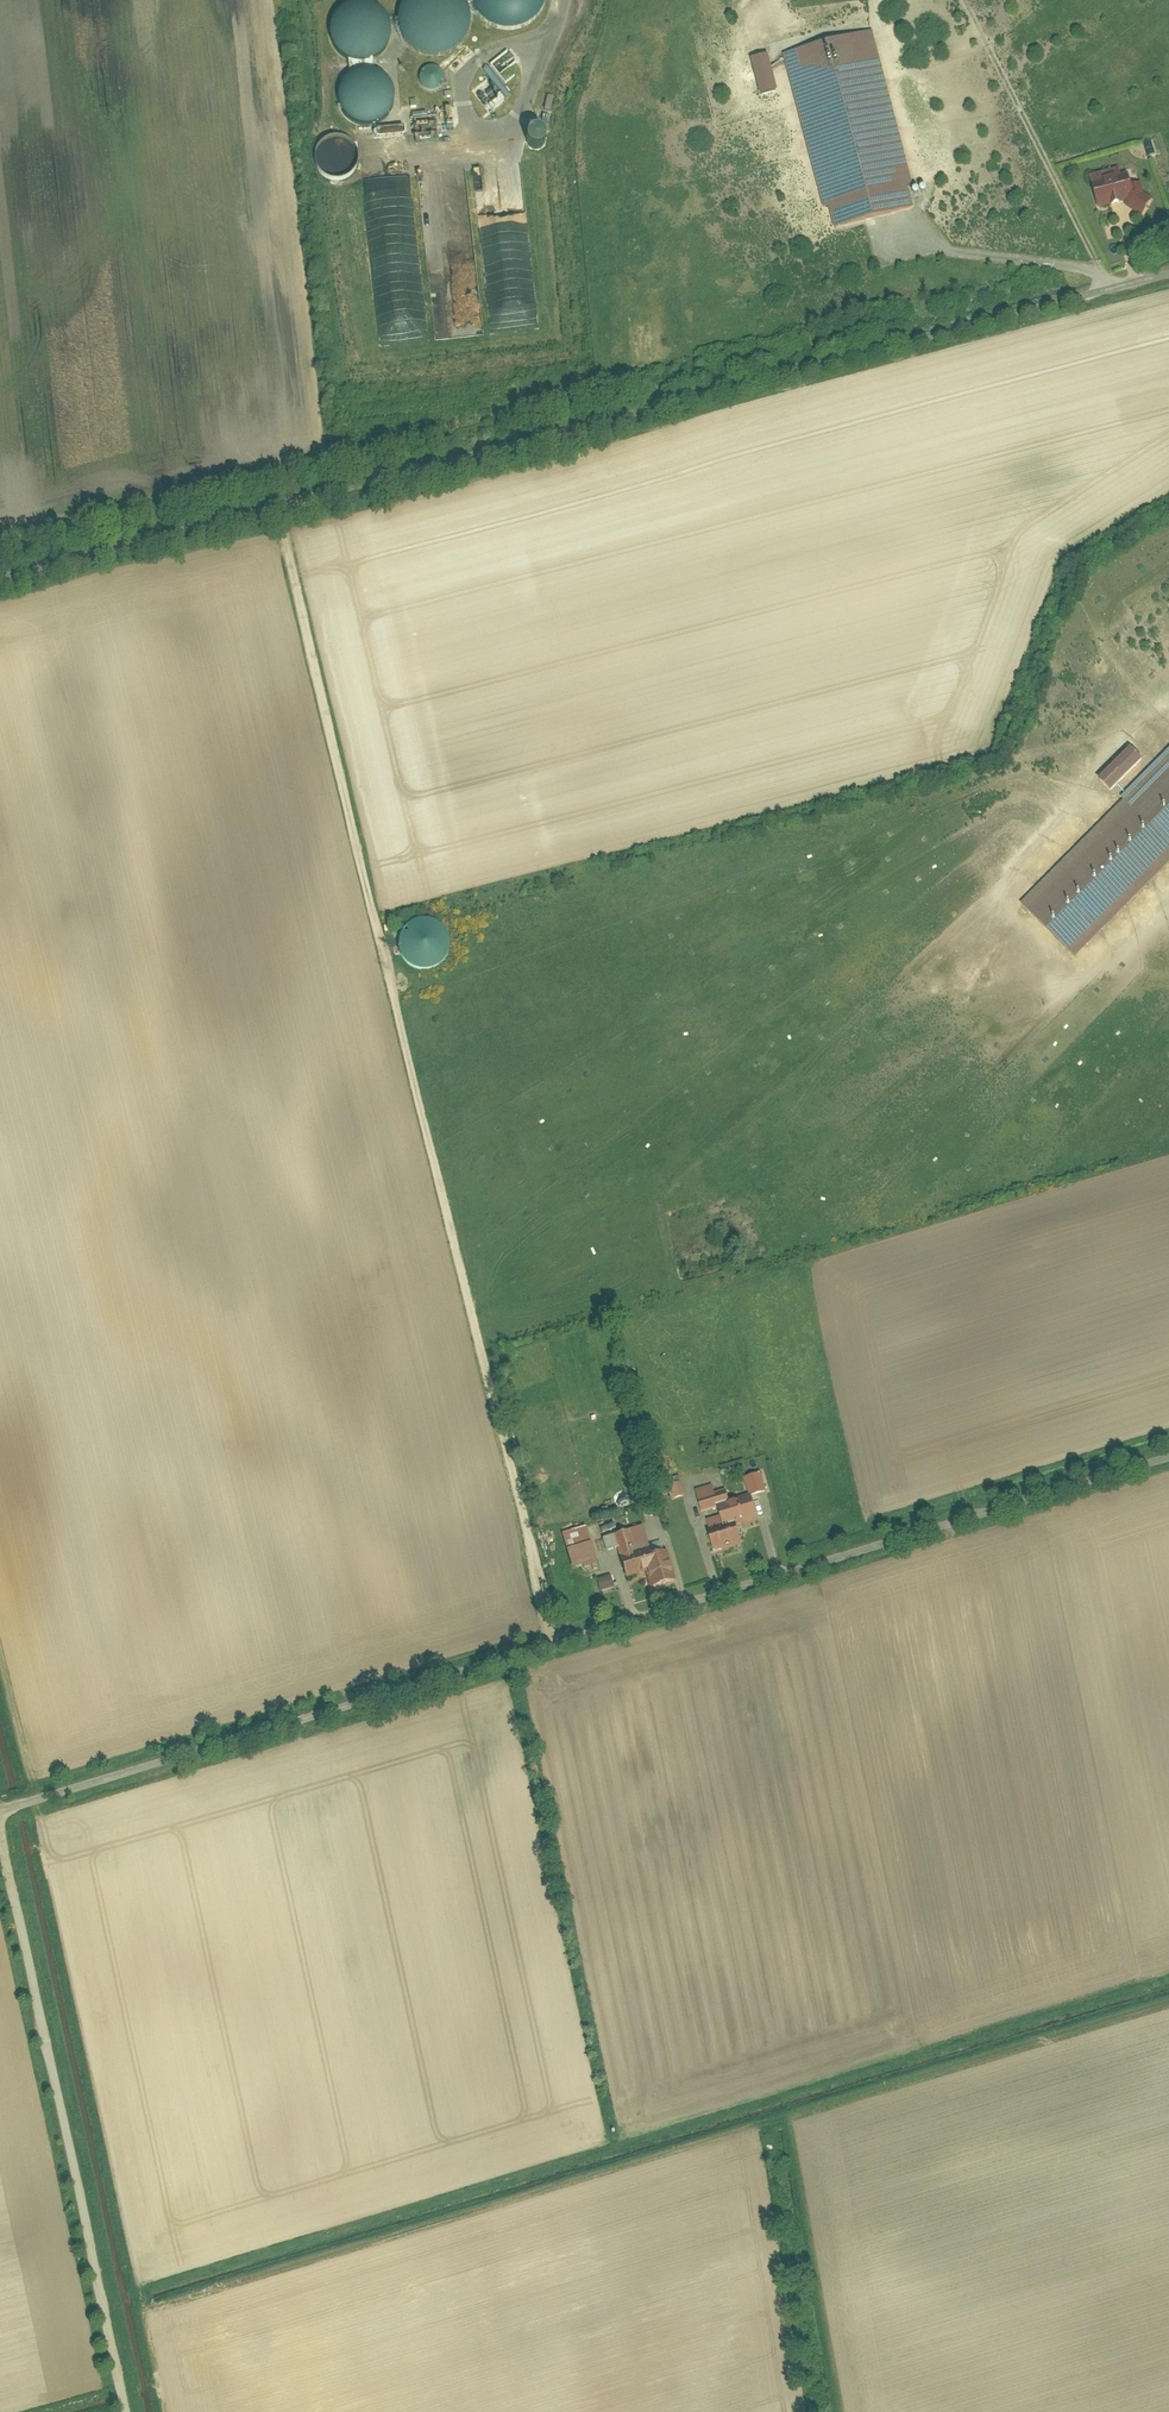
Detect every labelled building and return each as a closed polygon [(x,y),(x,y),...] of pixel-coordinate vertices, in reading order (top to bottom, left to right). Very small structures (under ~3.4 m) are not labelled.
[(449,0),(401,0),(398,9),(398,14),(404,16),(402,22),(403,49),(425,56),(454,54),(465,21),(465,17),(449,12),(449,0)] [(378,22),(373,7),(353,3),(330,10),(326,29),(336,31),(338,36),(335,47),(338,58),(356,62),(379,55),(382,43),(379,34),(375,33),(378,22)] [(877,31),(787,54),(826,207),(830,206),(835,228),(915,208),(909,184),(916,182),(877,31)] [(509,94),(496,75),(515,63),(507,50),(498,56),(491,45),(476,55),(479,59),(482,57),(490,68),(484,72),(491,83),(476,93),(487,109),(509,94)] [(771,56),(754,61),(762,94),(779,90),(771,56)] [(424,93),(444,85),(436,65),(416,73),(424,93)] [(356,81),(375,81),(375,73),(356,72),(356,81)] [(543,110),(550,111),(553,98),(545,96),(543,110)] [(377,102),(353,101),(353,108),(343,108),(342,123),(384,124),(384,105),(376,105),(377,102)] [(438,117),(427,118),(427,112),(409,113),(410,131),(427,130),(427,140),(439,139),(438,117)] [(545,147),(545,132),(522,133),(522,147),(545,147)] [(317,164),(331,183),(357,164),(336,136),(314,151),(321,161),(317,164)] [(1094,187),(1124,179),(1121,168),(1091,176),(1094,187)] [(1124,179),(1094,187),(1100,210),(1130,202),(1146,197),(1146,195),(1140,174),(1124,179)] [(1127,207),(1145,217),(1155,200),(1146,195),(1146,197),(1130,202),(1127,207)] [(1133,748),(1100,780),(1113,793),(1145,761),(1133,748)] [(1021,901),(1078,958),(1168,868),(1168,754),(1021,901)] [(427,935),(427,922),(399,921),(396,967),(441,970),(443,947),(436,947),(436,948),(416,947),(417,934),(427,935)] [(764,1473),(747,1478),(753,1497),(769,1493),(764,1473)] [(681,1482),(669,1486),(673,1500),(685,1496),(681,1482)] [(714,1486),(698,1490),(704,1511),(720,1507),(732,1503),(728,1489),(716,1493),(714,1486)] [(710,1531),(716,1550),(743,1543),(738,1526),(759,1520),(753,1497),(732,1503),(720,1507),(722,1516),(725,1527),(712,1531),(710,1531)] [(722,1516),(709,1520),(712,1531),(725,1527),(722,1516)] [(617,1535),(612,1517),(600,1520),(605,1538),(617,1535)] [(588,1526),(564,1533),(568,1548),(592,1541),(588,1526)] [(617,1535),(605,1538),(608,1550),(618,1547),(627,1578),(648,1572),(652,1587),(677,1580),(668,1549),(652,1554),(644,1527),(617,1535)] [(598,1561),(592,1541),(568,1548),(574,1568),(598,1561)] [(613,1574),(599,1578),(603,1591),(617,1587),(613,1574)]
